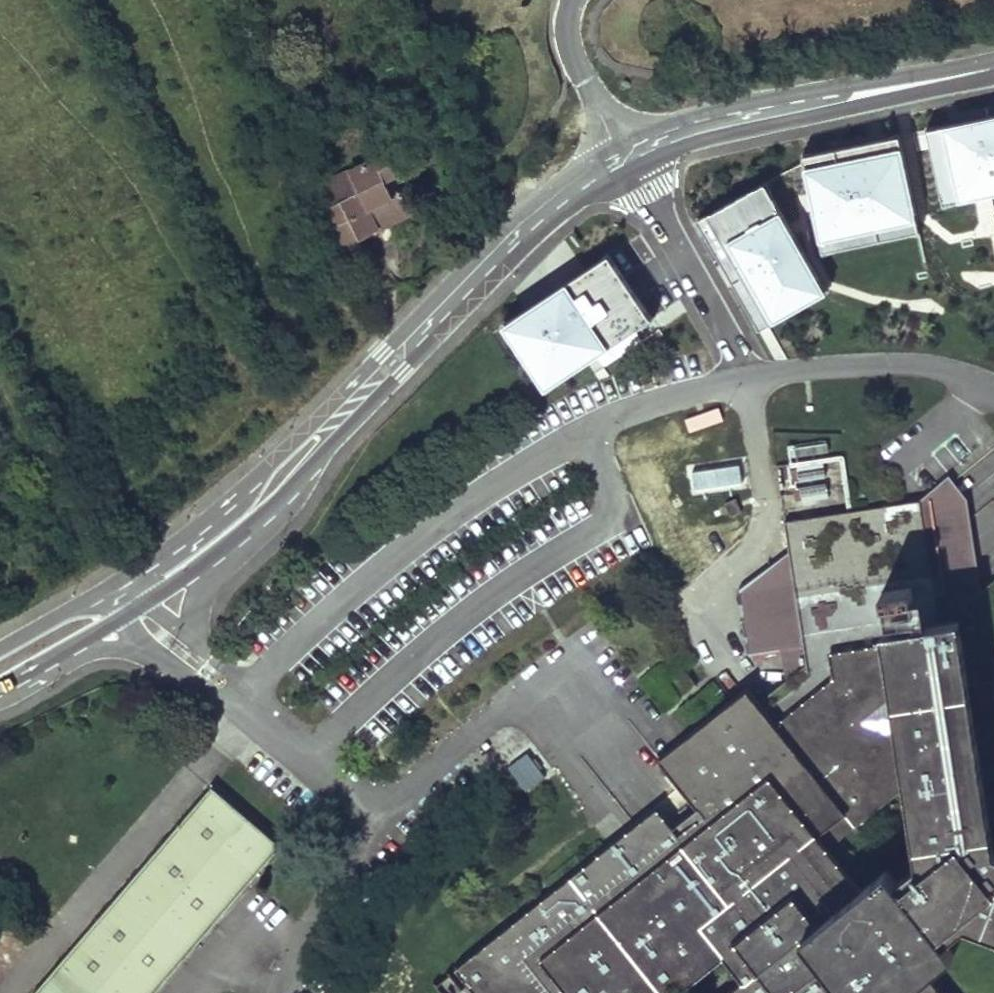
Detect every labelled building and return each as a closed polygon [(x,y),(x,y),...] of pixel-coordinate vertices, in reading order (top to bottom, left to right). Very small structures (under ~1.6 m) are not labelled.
[(925,123),(942,199),(993,187),(993,108),(925,123)] [(918,226),(897,130),(803,152),(823,246),(918,226)] [(327,209),(342,247),(381,231),(379,225),(413,211),(405,193),(394,197),(386,180),(398,174),(390,156),(327,182),(339,204),(327,209)] [(763,179),(697,216),(759,325),(826,287),(763,179)] [(382,235),(417,220),(413,211),(379,225),(381,231),(382,235)] [(611,252),(505,321),(547,385),(596,353),(653,314),(611,252)] [(596,353),(604,363),(661,325),(653,314),(596,353)] [(770,322),(757,328),(772,361),(785,355),(770,322)] [(691,428),(722,420),(720,409),(688,417),(691,428)] [(793,503),(850,492),(842,451),(830,454),(826,436),(782,445),(793,503)] [(739,456),(687,467),(692,493),(744,483),(739,456)] [(727,496),(731,509),(743,504),(738,491),(727,496)] [(927,967),(953,947),(944,935),(965,919),(993,930),(993,844),(980,742),(993,730),(993,687),(993,680),(972,683),(962,613),(942,615),(924,493),(787,513),(808,655),(758,693),(753,688),(665,756),(698,799),(672,817),(662,806),(570,877),(550,892),(546,886),(456,957),(485,992),(948,992),(927,967)] [(206,661),(198,671),(209,678),(216,669),(206,661)] [(660,750),(665,756),(753,688),(748,681),(660,750)] [(506,767),(525,792),(547,775),(528,750),(506,767)] [(215,786),(35,992),(103,992),(105,991),(107,992),(156,992),(283,847),(215,786)] [(566,870),(570,877),(662,806),(657,799),(566,870)] [(550,892),(570,877),(566,870),(546,886),(550,892)]
